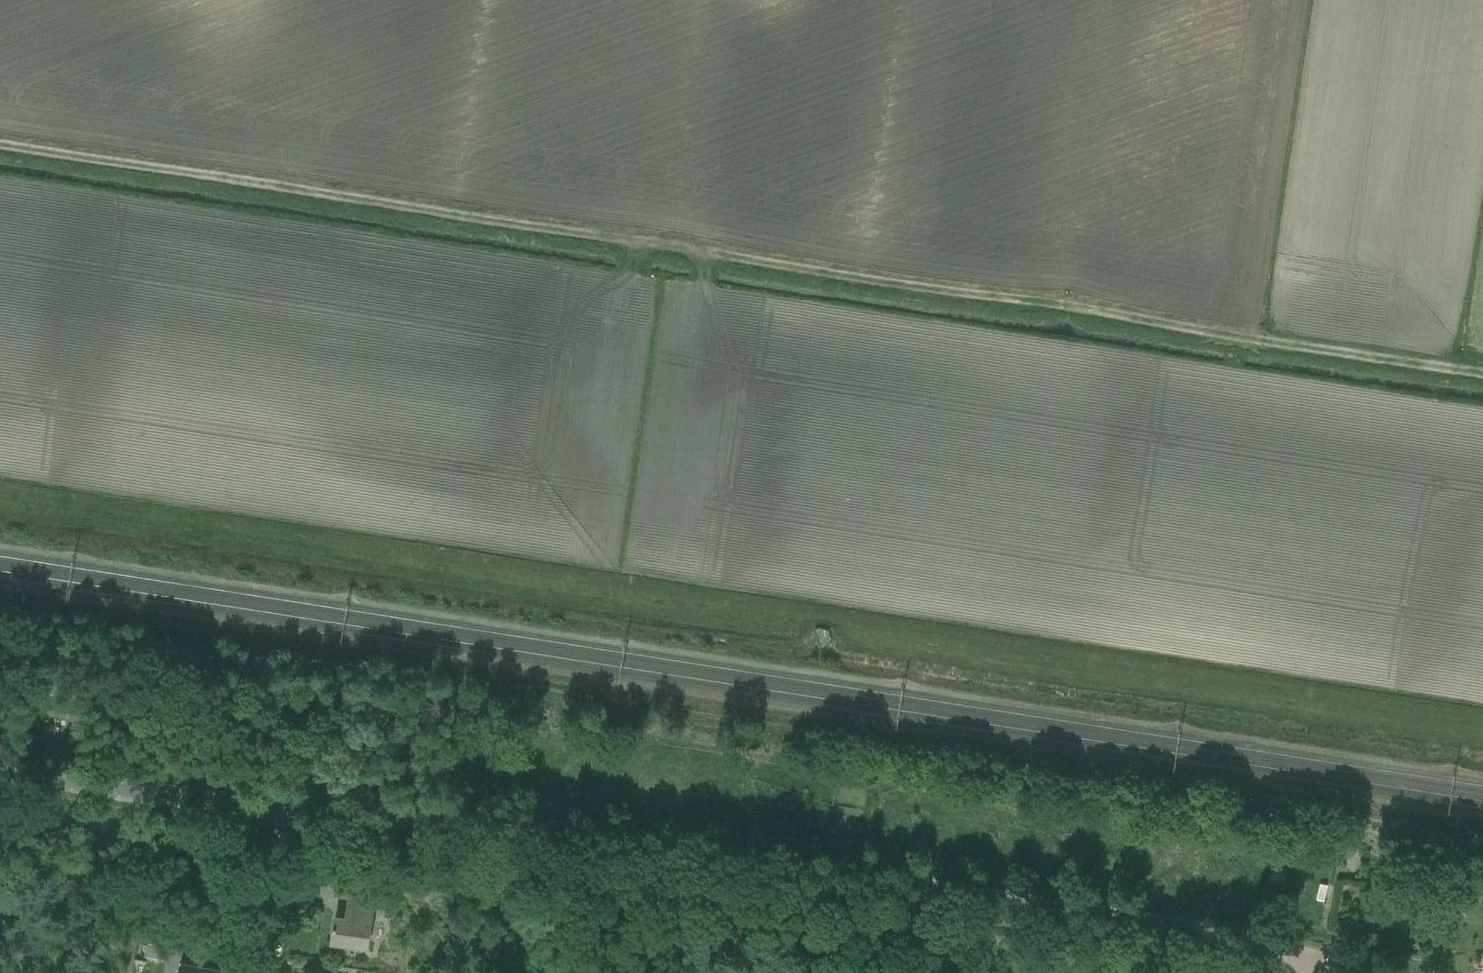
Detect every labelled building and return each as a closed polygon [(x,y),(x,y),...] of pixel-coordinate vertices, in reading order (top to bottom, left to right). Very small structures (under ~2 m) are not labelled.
[(820,627),(816,628),(821,646),(826,645),(832,639),(829,629),(820,627)] [(835,764),(824,763),(823,768),(823,770),(834,771),(835,770),(835,764)] [(346,918),(372,922),(375,899),(373,899),(351,896),(350,896),(346,918)] [(372,922),(346,918),(335,916),(332,942),(368,947),(372,922)] [(145,956),(166,960),(169,947),(148,943),(145,956)] [(179,972),(222,972),(223,968),(181,961),(179,972)]
